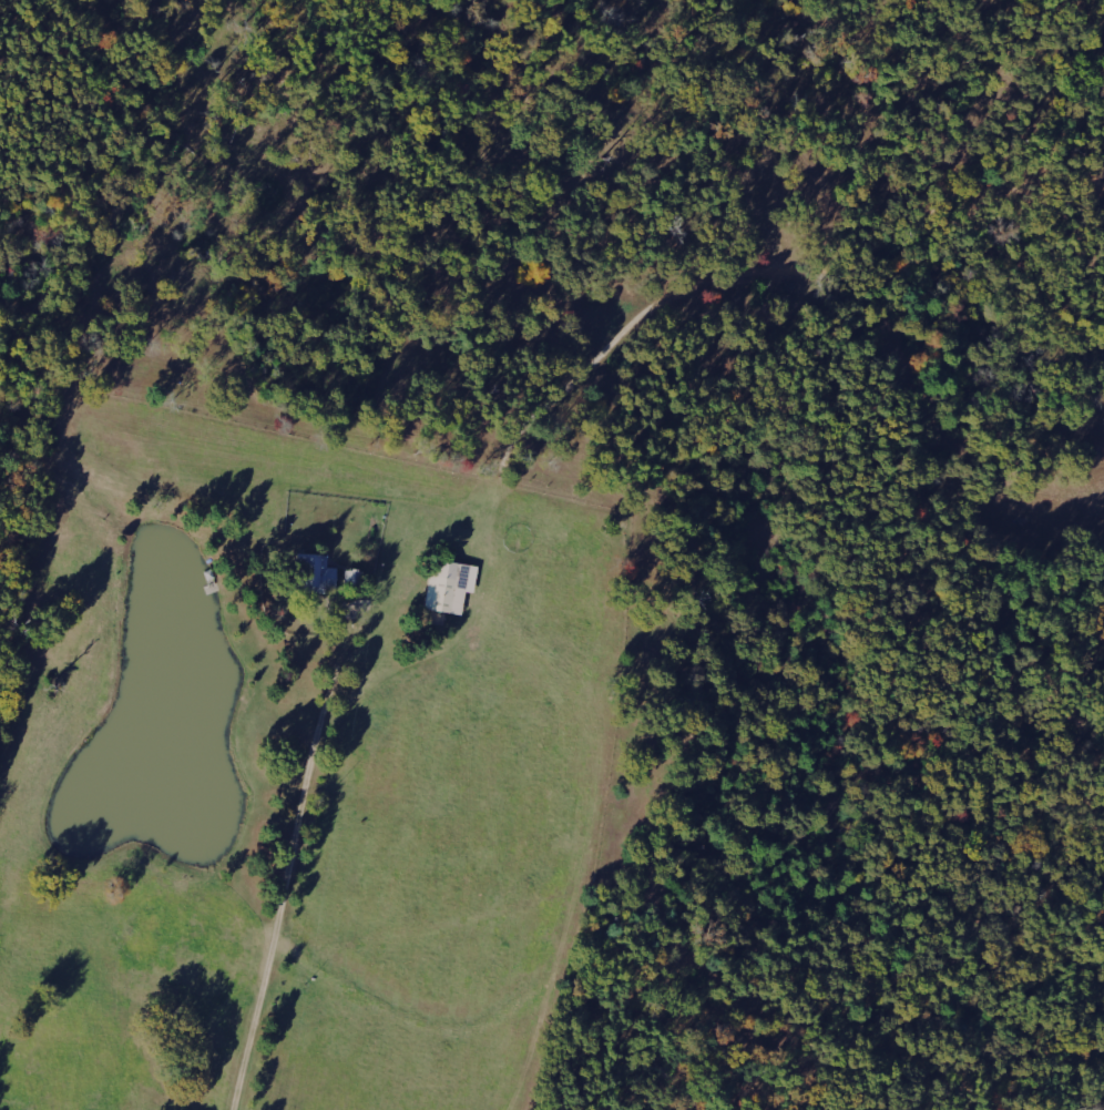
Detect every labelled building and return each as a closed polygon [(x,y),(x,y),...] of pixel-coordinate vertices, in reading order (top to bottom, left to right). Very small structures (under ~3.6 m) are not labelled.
[(335,591),(336,567),(326,567),(327,555),(309,554),(308,590),(335,591)] [(468,565),(431,560),(425,609),(462,614),(468,565)]
